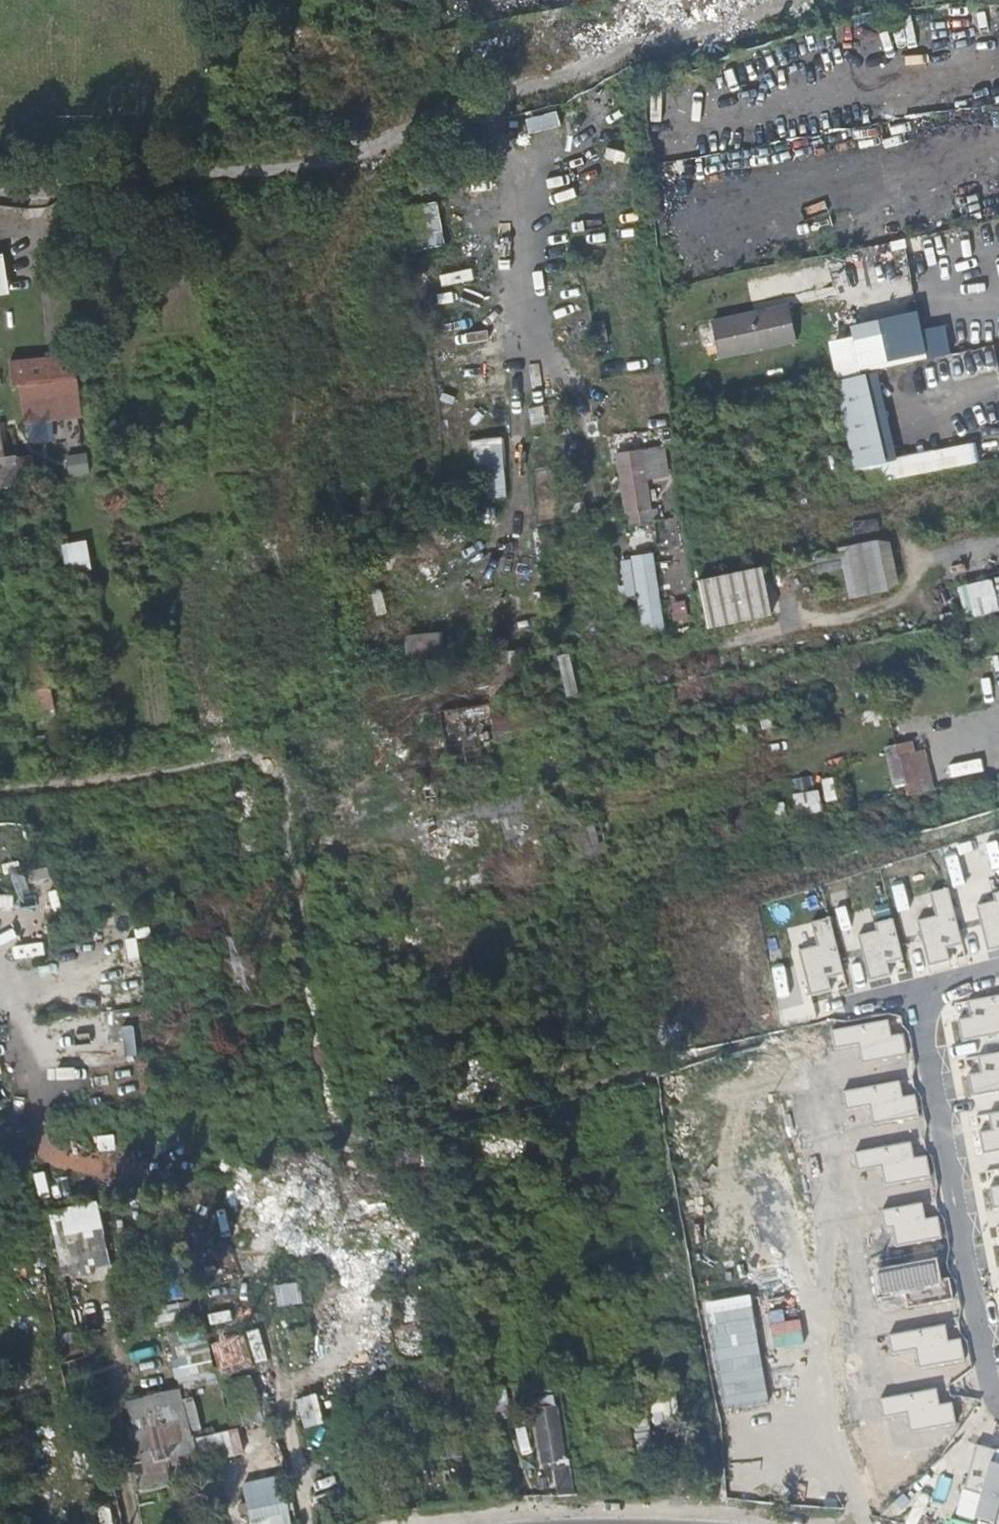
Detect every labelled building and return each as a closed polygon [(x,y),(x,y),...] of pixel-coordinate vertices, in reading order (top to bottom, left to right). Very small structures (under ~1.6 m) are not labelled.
[(528,116),(532,132),(562,124),(558,108),(528,116)] [(438,200),(413,204),(418,245),(443,242),(438,200)] [(20,214),(0,214),(0,238),(21,237),(20,214)] [(0,254),(0,294),(8,293),(5,254),(0,254)] [(885,271),(881,256),(864,259),(866,268),(867,274),(885,271)] [(851,276),(857,275),(854,263),(829,268),(828,266),(806,270),(811,295),(851,286),(852,285),(851,276)] [(803,292),(800,273),(773,280),(777,298),(803,292)] [(883,310),(880,300),(853,306),(856,316),(883,310)] [(772,334),(771,326),(715,338),(719,353),(771,342),(769,335),(772,334)] [(76,403),(74,377),(21,383),(24,408),(43,407),(76,403)] [(504,438),(472,439),(474,499),(506,498),(504,438)] [(615,451),(626,524),(654,520),(647,479),(670,475),(664,443),(615,451)] [(889,458),(893,477),(912,473),(936,469),(964,463),(970,462),(967,443),(889,458)] [(63,455),(65,477),(89,475),(87,452),(63,455)] [(62,543),(65,572),(90,569),(87,540),(62,543)] [(888,588),(879,541),(841,549),(843,555),(819,559),(823,570),(845,566),(851,596),(888,588)] [(655,553),(618,557),(622,597),(637,595),(640,628),(662,626),(655,553)] [(761,567),(698,581),(708,629),(772,616),(761,567)] [(967,619),(998,611),(991,579),(959,587),(967,619)] [(490,604),(491,632),(514,632),(513,603),(490,604)] [(408,632),(406,654),(428,656),(430,635),(408,632)] [(24,717),(54,712),(50,686),(46,657),(44,647),(14,651),(15,658),(18,676),(22,710),(24,717)] [(560,655),(564,695),(575,694),(571,654),(560,655)] [(495,702),(437,711),(440,731),(446,766),(466,762),(485,759),(481,734),(493,732),(545,724),(542,695),(514,699),(495,702)] [(923,751),(915,753),(911,741),(883,749),(898,800),(934,790),(923,751)] [(811,772),(790,776),(793,791),(814,787),(811,772)] [(801,814),(822,810),(818,791),(797,794),(801,814)] [(440,861),(468,858),(467,846),(484,844),(482,822),(437,826),(440,861)] [(509,848),(533,844),(531,833),(507,837),(509,848)] [(962,943),(948,888),(930,892),(936,915),(918,920),(929,964),(949,959),(946,947),(962,943)] [(989,950),(998,947),(998,891),(993,893),(995,901),(977,905),(989,950)] [(13,896),(0,895),(0,907),(12,907),(13,896)] [(228,917),(233,970),(246,968),(241,915),(228,917)] [(843,973),(829,918),(812,923),(818,946),(799,951),(811,995),(831,989),(828,977),(843,973)] [(859,936),(870,981),(891,975),(888,963),(903,959),(892,919),(875,924),(877,931),(859,936)] [(17,957),(44,954),(43,943),(16,946),(17,957)] [(968,1001),(971,1017),(959,1019),(963,1040),(998,1033),(998,996),(968,1001)] [(122,1039),(124,1062),(137,1062),(134,1014),(105,1016),(107,1040),(122,1039)] [(888,1019),(832,1029),(836,1047),(859,1043),(863,1062),(907,1054),(903,1033),(891,1035),(888,1019)] [(978,1056),(981,1072),(969,1075),(973,1095),(998,1090),(998,1052),(978,1056)] [(900,1081),(844,1091),(847,1108),(871,1104),(874,1123),(919,1115),(915,1095),(903,1097),(900,1081)] [(780,1110),(784,1138),(795,1136),(790,1109),(780,1110)] [(989,1113),(992,1129),(980,1132),(984,1152),(998,1149),(998,1112),(989,1113)] [(911,1142),(855,1152),(859,1170),(882,1166),(886,1185),(930,1177),(926,1156),(914,1158),(911,1142)] [(990,1187),(994,1207),(998,1206),(998,1185),(990,1187)] [(922,1203),(882,1210),(885,1227),(893,1225),(897,1246),(942,1237),(938,1216),(925,1219),(922,1203)] [(101,1230),(95,1207),(88,1208),(74,1212),(50,1218),(53,1230),(62,1269),(107,1258),(103,1237),(101,1230)] [(53,1230),(50,1218),(34,1221),(37,1234),(53,1230)] [(871,1250),(851,1255),(856,1279),(877,1275),(871,1250)] [(899,1307),(894,1280),(864,1285),(869,1312),(899,1307)] [(769,1400),(751,1294),(703,1302),(721,1408),(769,1400)] [(155,1324),(176,1323),(175,1305),(154,1306),(155,1324)] [(209,1315),(212,1329),(233,1325),(230,1311),(209,1315)] [(946,1325),(890,1335),(893,1353),(917,1348),(920,1367),(965,1359),(961,1339),(949,1341),(946,1325)] [(247,1332),(247,1340),(217,1341),(218,1370),(261,1368),(260,1331),(247,1332)] [(214,1385),(208,1332),(170,1336),(176,1389),(214,1385)] [(936,1389),(880,1399),(884,1416),(907,1412),(911,1431),(955,1423),(951,1402),(939,1405),(936,1389)] [(196,1448),(183,1390),(129,1399),(142,1459),(152,1457),(169,1454),(196,1448)] [(301,1429),(322,1425),(317,1395),(296,1399),(301,1429)] [(551,1463),(556,1496),(571,1496),(573,1496),(571,1484),(566,1460),(564,1460),(560,1441),(559,1434),(552,1395),(529,1399),(533,1421),(538,1448),(542,1465),(551,1463)] [(673,1435),(669,1398),(632,1401),(637,1437),(673,1435)] [(615,1450),(631,1450),(631,1430),(616,1429),(615,1450)] [(249,1523),(291,1523),(281,1475),(241,1483),(249,1523)] [(88,1510),(90,1523),(114,1523),(110,1506),(88,1510)]
